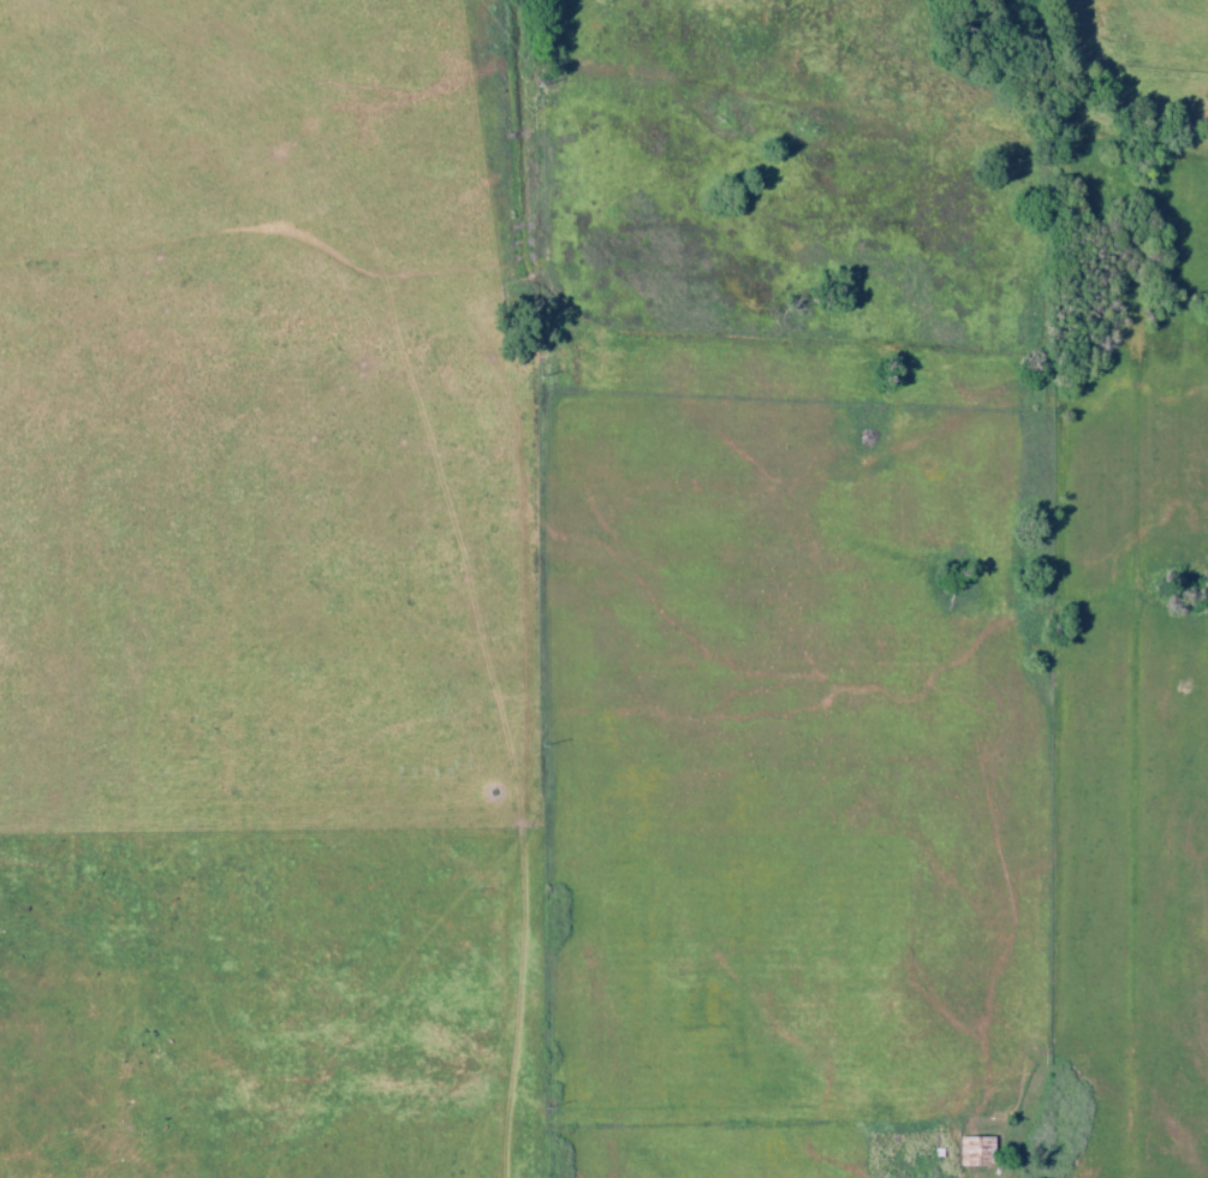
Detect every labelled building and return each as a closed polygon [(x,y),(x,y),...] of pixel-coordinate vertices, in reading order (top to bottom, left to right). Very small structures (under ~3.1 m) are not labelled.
[(954,1136),(955,1165),(990,1165),(990,1136),(954,1136)]
